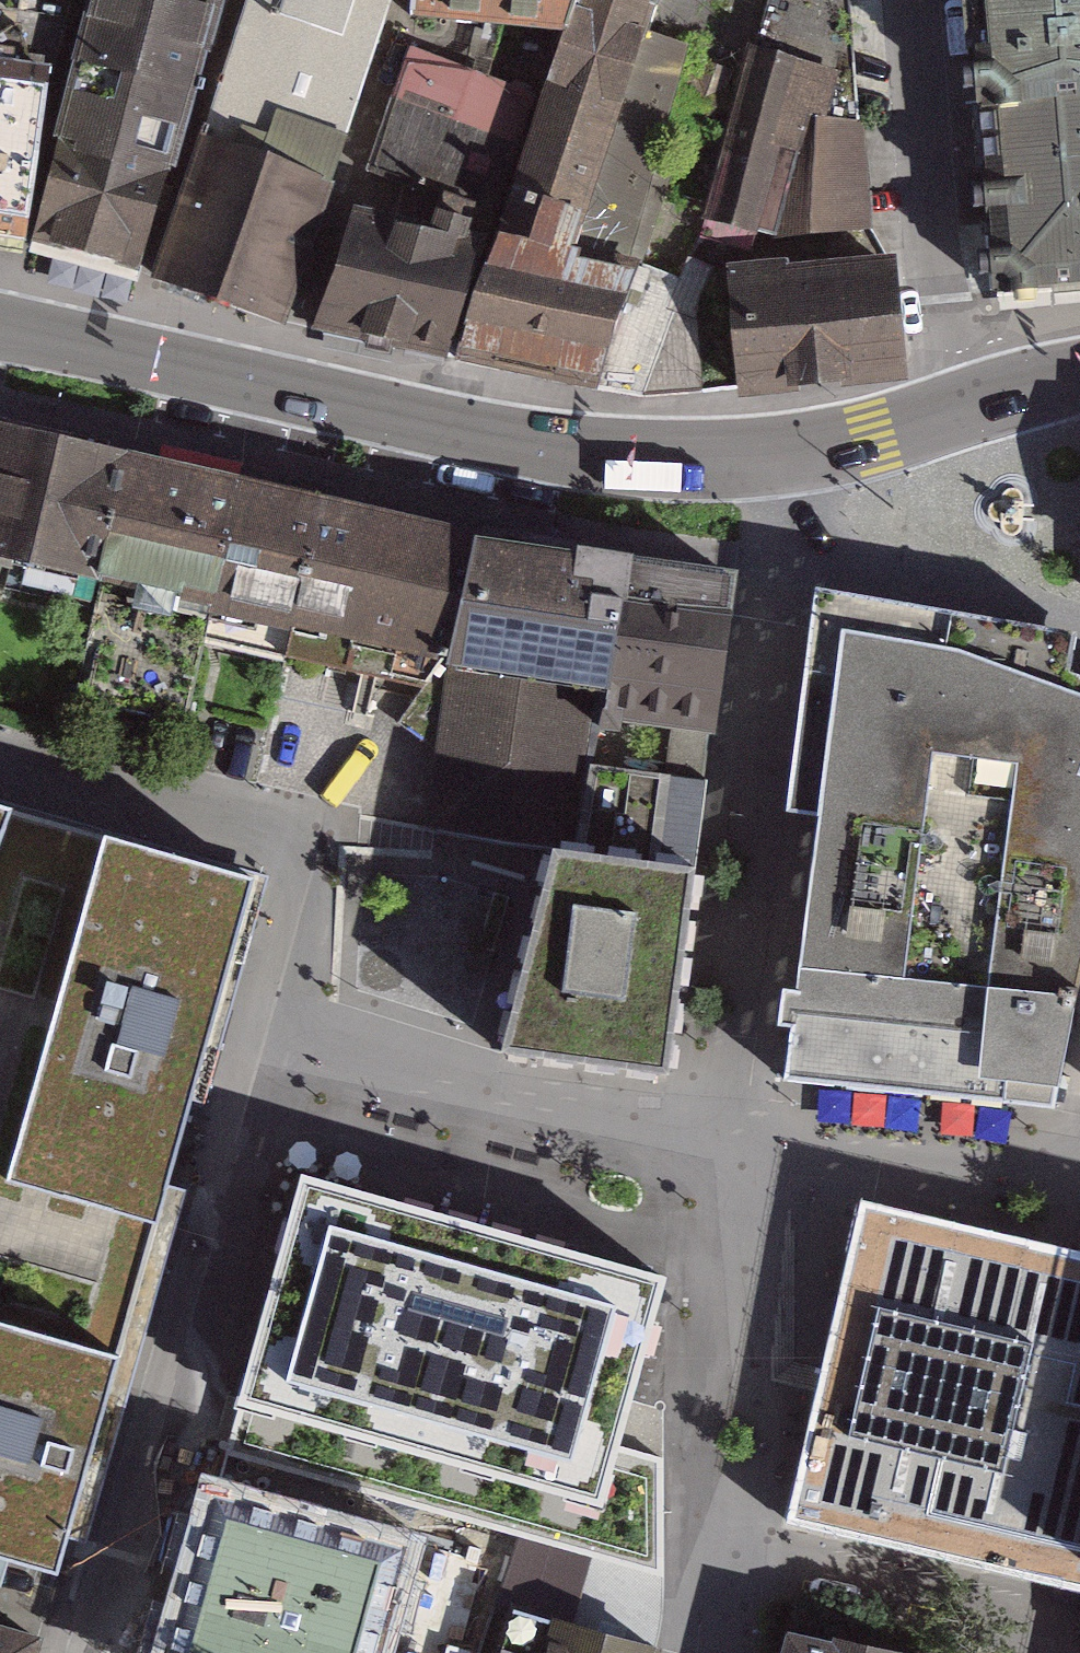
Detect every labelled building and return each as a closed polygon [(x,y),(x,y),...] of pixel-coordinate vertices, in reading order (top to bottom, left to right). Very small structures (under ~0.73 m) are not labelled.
[(22,242),(45,78),(60,38),(66,0),(0,0),(0,238),(22,242)] [(137,272),(213,0),(97,0),(34,238),(137,272)] [(275,322),(387,0),(249,0),(158,278),(275,322)] [(565,28),(576,0),(414,0),(413,17),(565,28)] [(644,393),(681,282),(636,267),(680,114),(730,131),(744,86),(680,65),(687,49),(642,34),(654,0),(576,0),(565,28),(458,359),(644,393)] [(744,86),(730,131),(703,234),(741,244),(747,229),(774,235),(802,116),(858,121),(850,0),(768,0),(744,86)] [(998,291),(1079,297),(1079,0),(970,0),(998,291)] [(367,170),(491,210),(534,94),(410,53),(367,170)] [(802,116),(774,235),(868,226),(858,121),(802,116)] [(311,331),(443,357),(491,210),(446,198),(432,232),(352,216),(311,331)] [(710,269),(688,258),(681,282),(644,393),(702,392),(696,320),(698,295),(710,269)] [(731,271),(739,386),(902,369),(894,273),(792,276),(786,265),(731,271)] [(127,458),(0,432),(0,553),(1,551),(102,574),(127,458)] [(205,637),(241,486),(127,458),(102,574),(87,638),(96,643),(83,697),(185,720),(205,637)] [(287,650),(322,504),(241,486),(205,637),(284,656),(287,650)] [(287,650),(431,683),(447,652),(474,540),(322,504),(287,650)] [(602,709),(627,562),(474,540),(447,652),(431,683),(400,720),(447,751),(440,832),(545,849),(576,854),(590,763),(602,709)] [(713,730),(732,578),(627,562),(602,709),(677,726),(713,730)] [(1071,672),(1076,635),(817,590),(790,811),(823,816),(798,963),(974,988),(1076,1002),(1079,981),(1079,675),(1071,672)] [(677,726),(602,709),(590,763),(665,775),(677,726)] [(667,1077),(713,730),(677,726),(665,775),(590,763),(576,854),(545,849),(504,1050),(667,1077)] [(0,799),(0,1556),(66,1575),(140,1337),(172,1210),(270,873),(118,822),(8,801),(0,799)] [(974,988),(798,963),(787,1081),(1053,1104),(1076,1002),(974,988)] [(308,1159),(221,1455),(379,1501),(487,1532),(659,1581),(665,1263),(308,1159)] [(1070,1232),(1066,1248),(873,1203),(788,1528),(1079,1595),(1079,1235),(1070,1232)] [(172,1652),(389,1652),(418,1552),(218,1494),(172,1652)] [(511,1599),(495,1652),(664,1652),(666,1644),(511,1599)] [(39,1638),(0,1627),(0,1652),(34,1652),(39,1638)] [(790,1635),(786,1652),(861,1652),(790,1635)]
